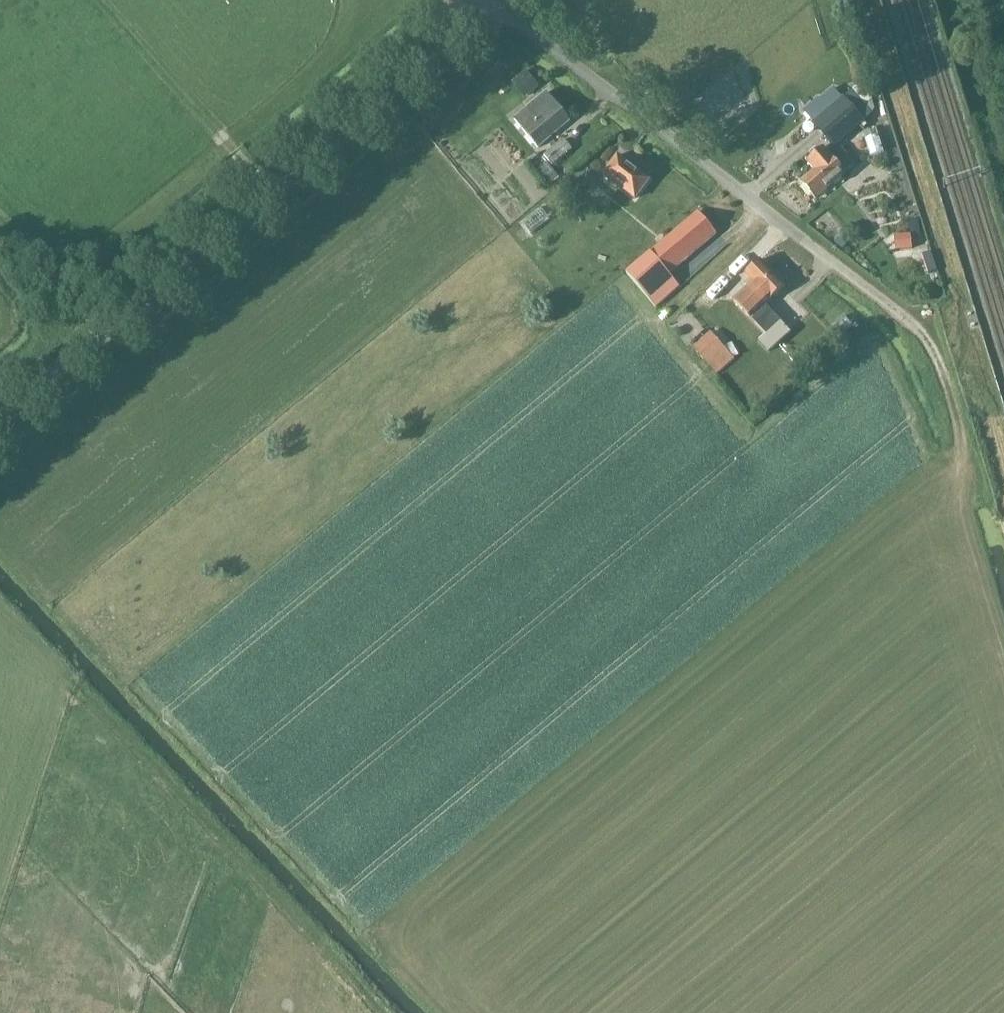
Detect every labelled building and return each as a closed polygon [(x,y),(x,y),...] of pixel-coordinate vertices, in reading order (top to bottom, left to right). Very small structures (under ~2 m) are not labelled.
[(539,86),(525,70),(511,82),(524,98),(539,86)] [(874,105),(866,77),(842,98),(833,87),(804,112),(814,123),(813,124),(834,148),(872,114),(868,110),(874,105)] [(514,119),(537,148),(569,121),(546,93),(514,119)] [(882,152),(875,129),(863,133),(870,156),(882,152)] [(571,150),(563,140),(544,156),(552,165),(571,150)] [(830,156),(824,148),(806,162),(814,172),(801,184),(814,200),(846,174),(845,173),(856,164),(841,147),(830,156)] [(648,181),(617,155),(603,173),(634,198),(648,181)] [(559,178),(547,162),(538,170),(550,186),(559,178)] [(592,180),(583,171),(572,183),(581,192),(592,180)] [(651,253),(649,252),(625,272),(655,307),(679,287),(669,275),(679,266),(682,270),(691,262),(688,258),(716,234),(698,213),(651,253)] [(912,249),(910,233),(894,235),(895,250),(912,249)] [(790,332),(780,321),(765,305),(784,286),(760,260),(745,274),(753,282),(746,288),(733,300),(765,334),(757,342),(768,353),(790,332)] [(721,348),(709,334),(693,348),(705,362),(721,348)]
